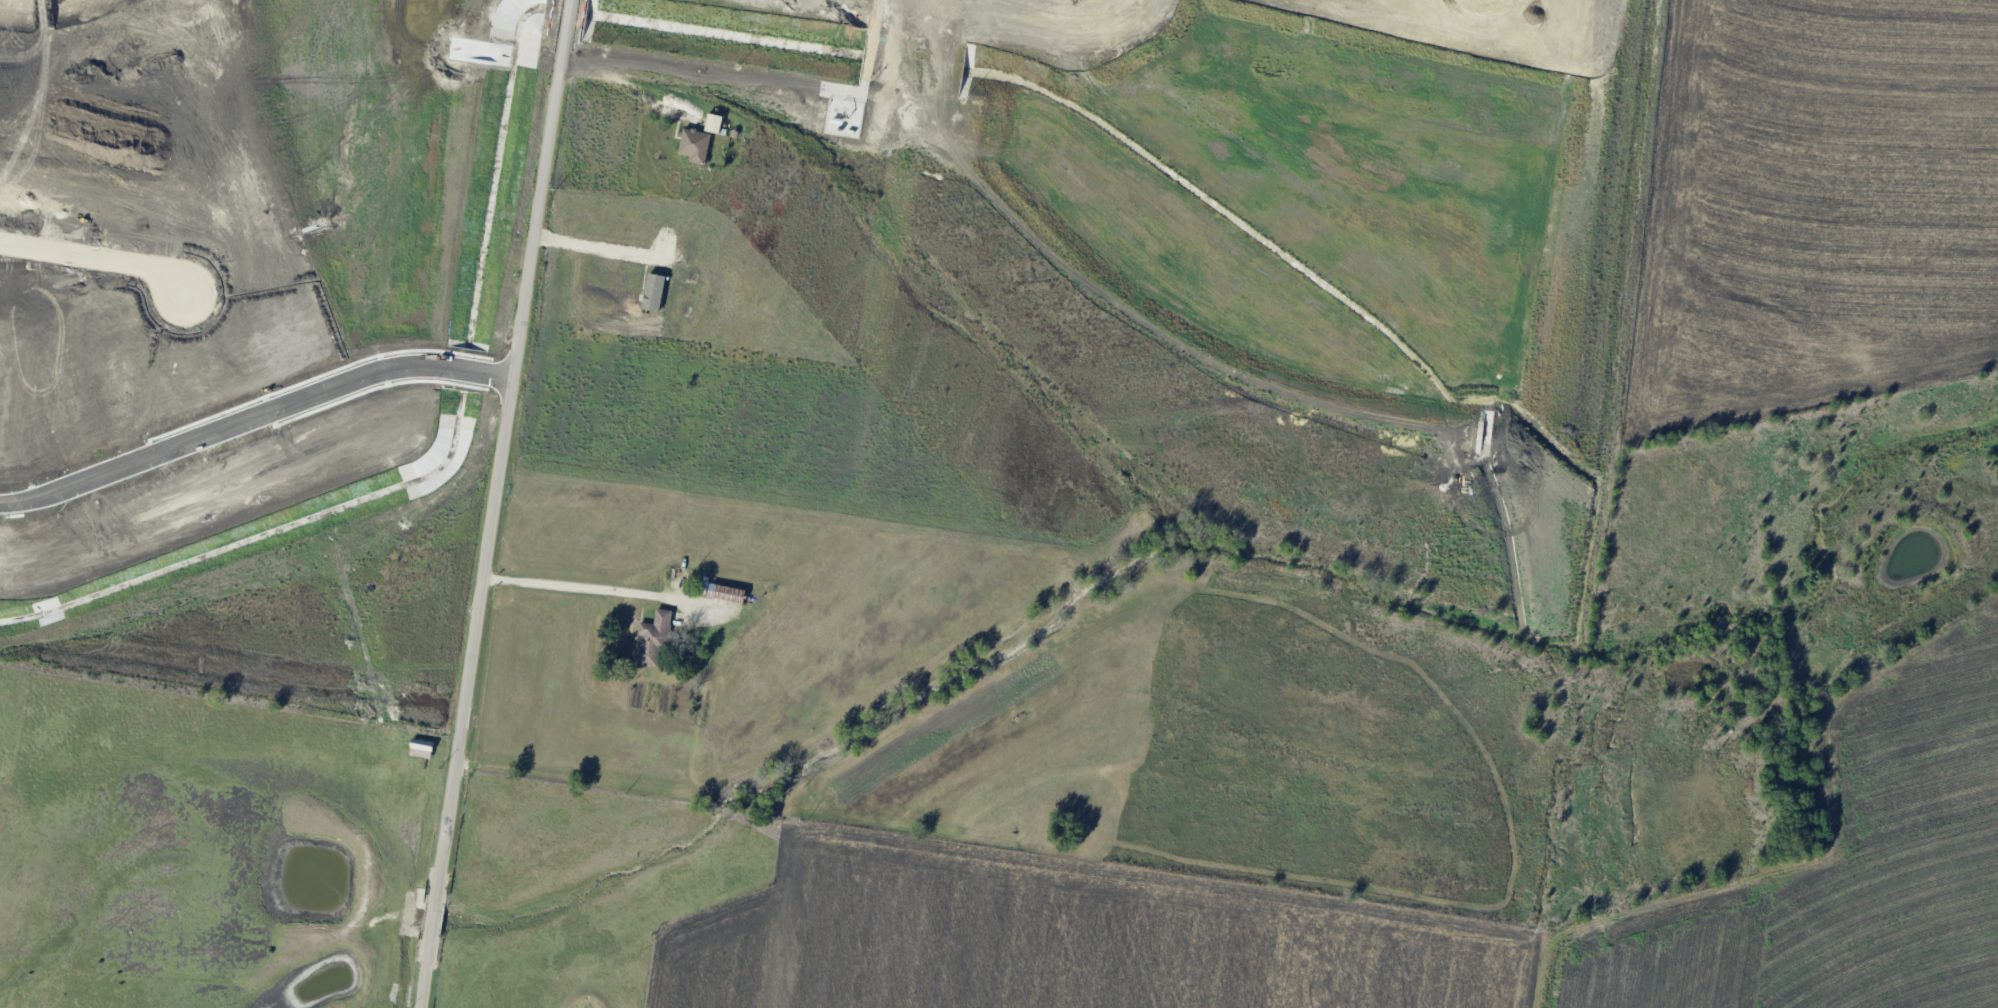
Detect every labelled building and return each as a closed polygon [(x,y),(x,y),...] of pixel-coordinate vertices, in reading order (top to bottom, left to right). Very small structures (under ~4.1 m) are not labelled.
[(712,134),(684,128),(678,154),(690,156),(690,160),(705,163),(712,134)] [(655,624),(640,622),(638,636),(639,636),(635,663),(663,667),(670,611),(656,609),(655,624)]
